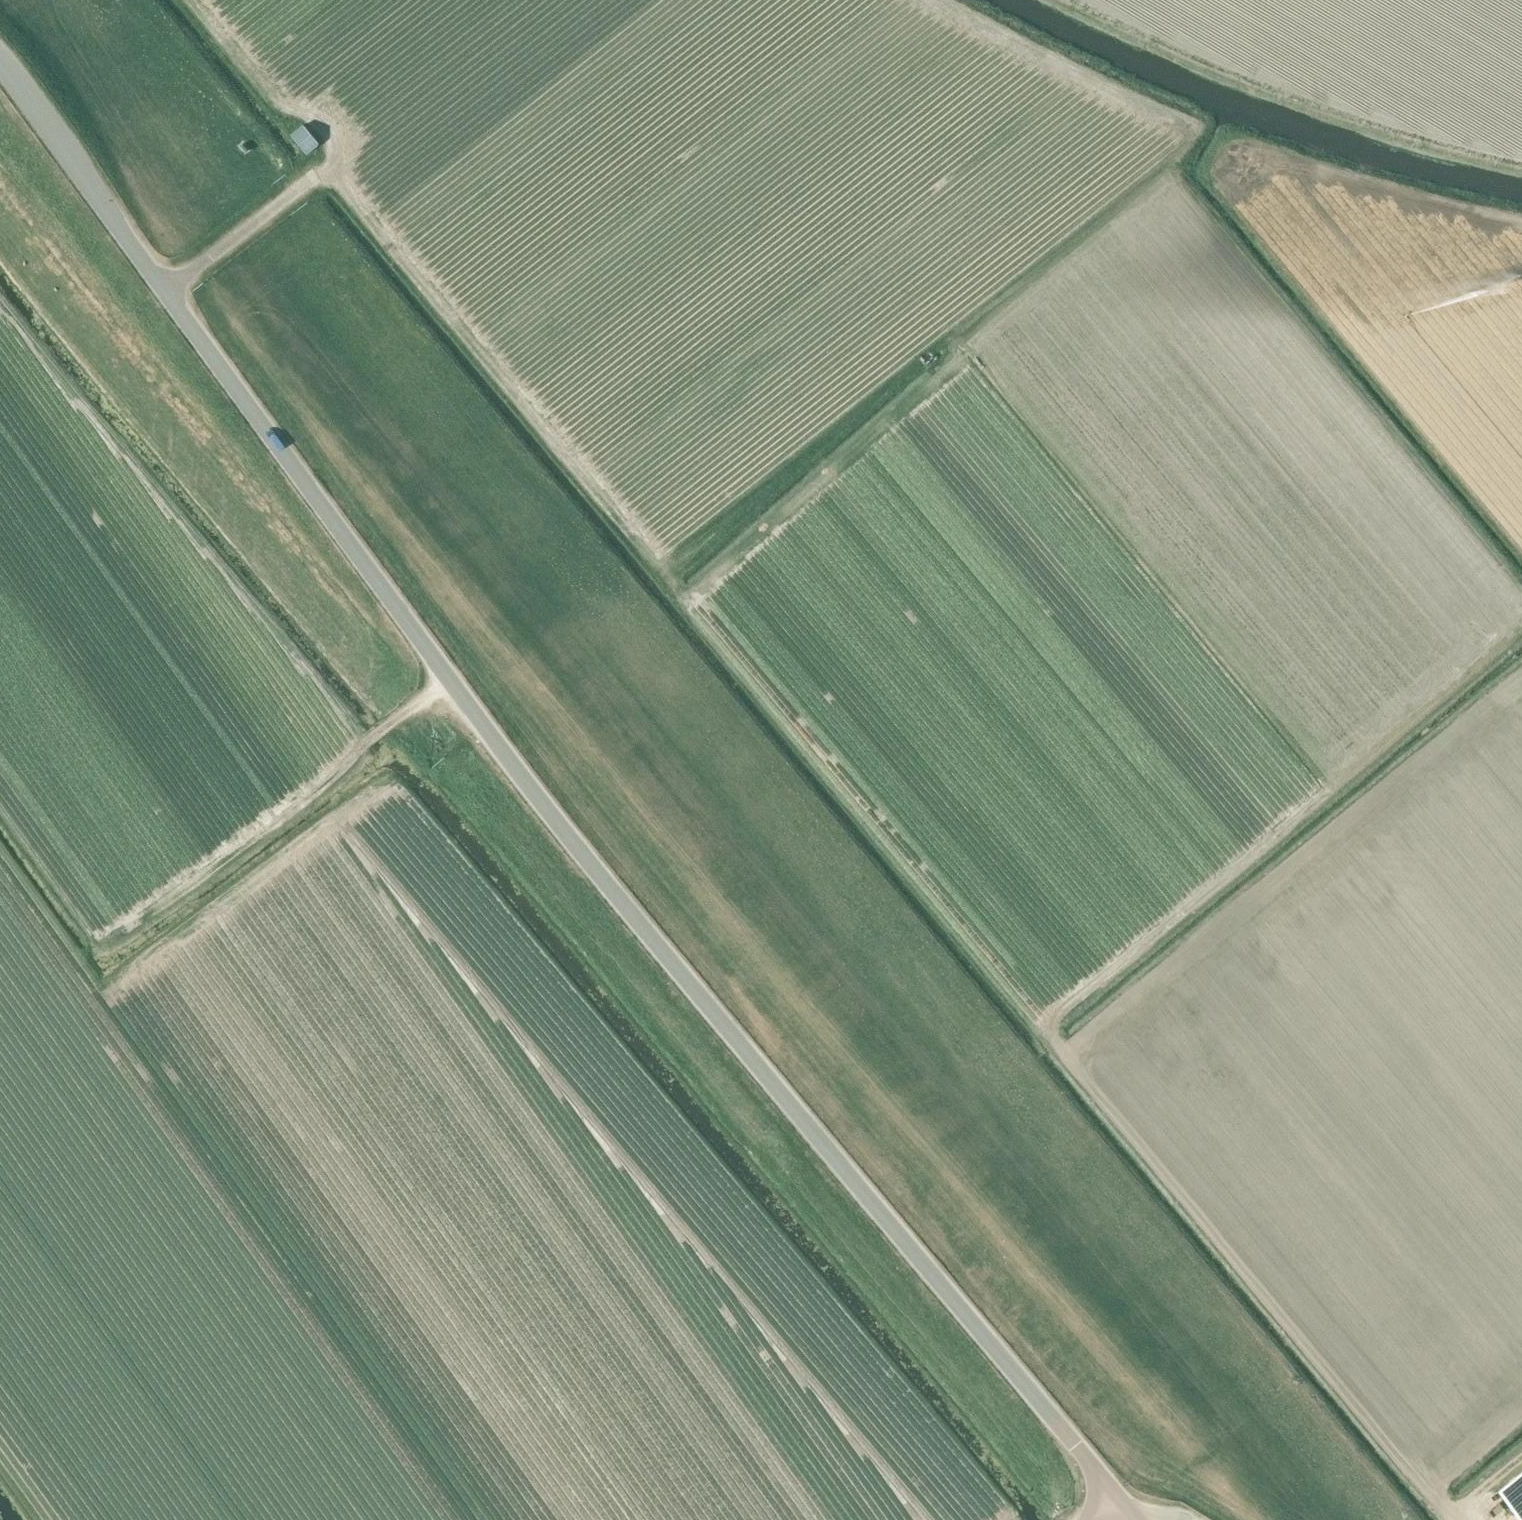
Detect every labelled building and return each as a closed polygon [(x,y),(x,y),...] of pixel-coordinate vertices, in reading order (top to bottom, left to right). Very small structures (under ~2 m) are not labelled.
[(319,143),(303,124),(290,134),(308,154),(319,143)] [(930,345),(921,353),(931,365),(940,357),(930,345)] [(1501,1489),(1521,1515),(1521,1471),(1501,1489)]
